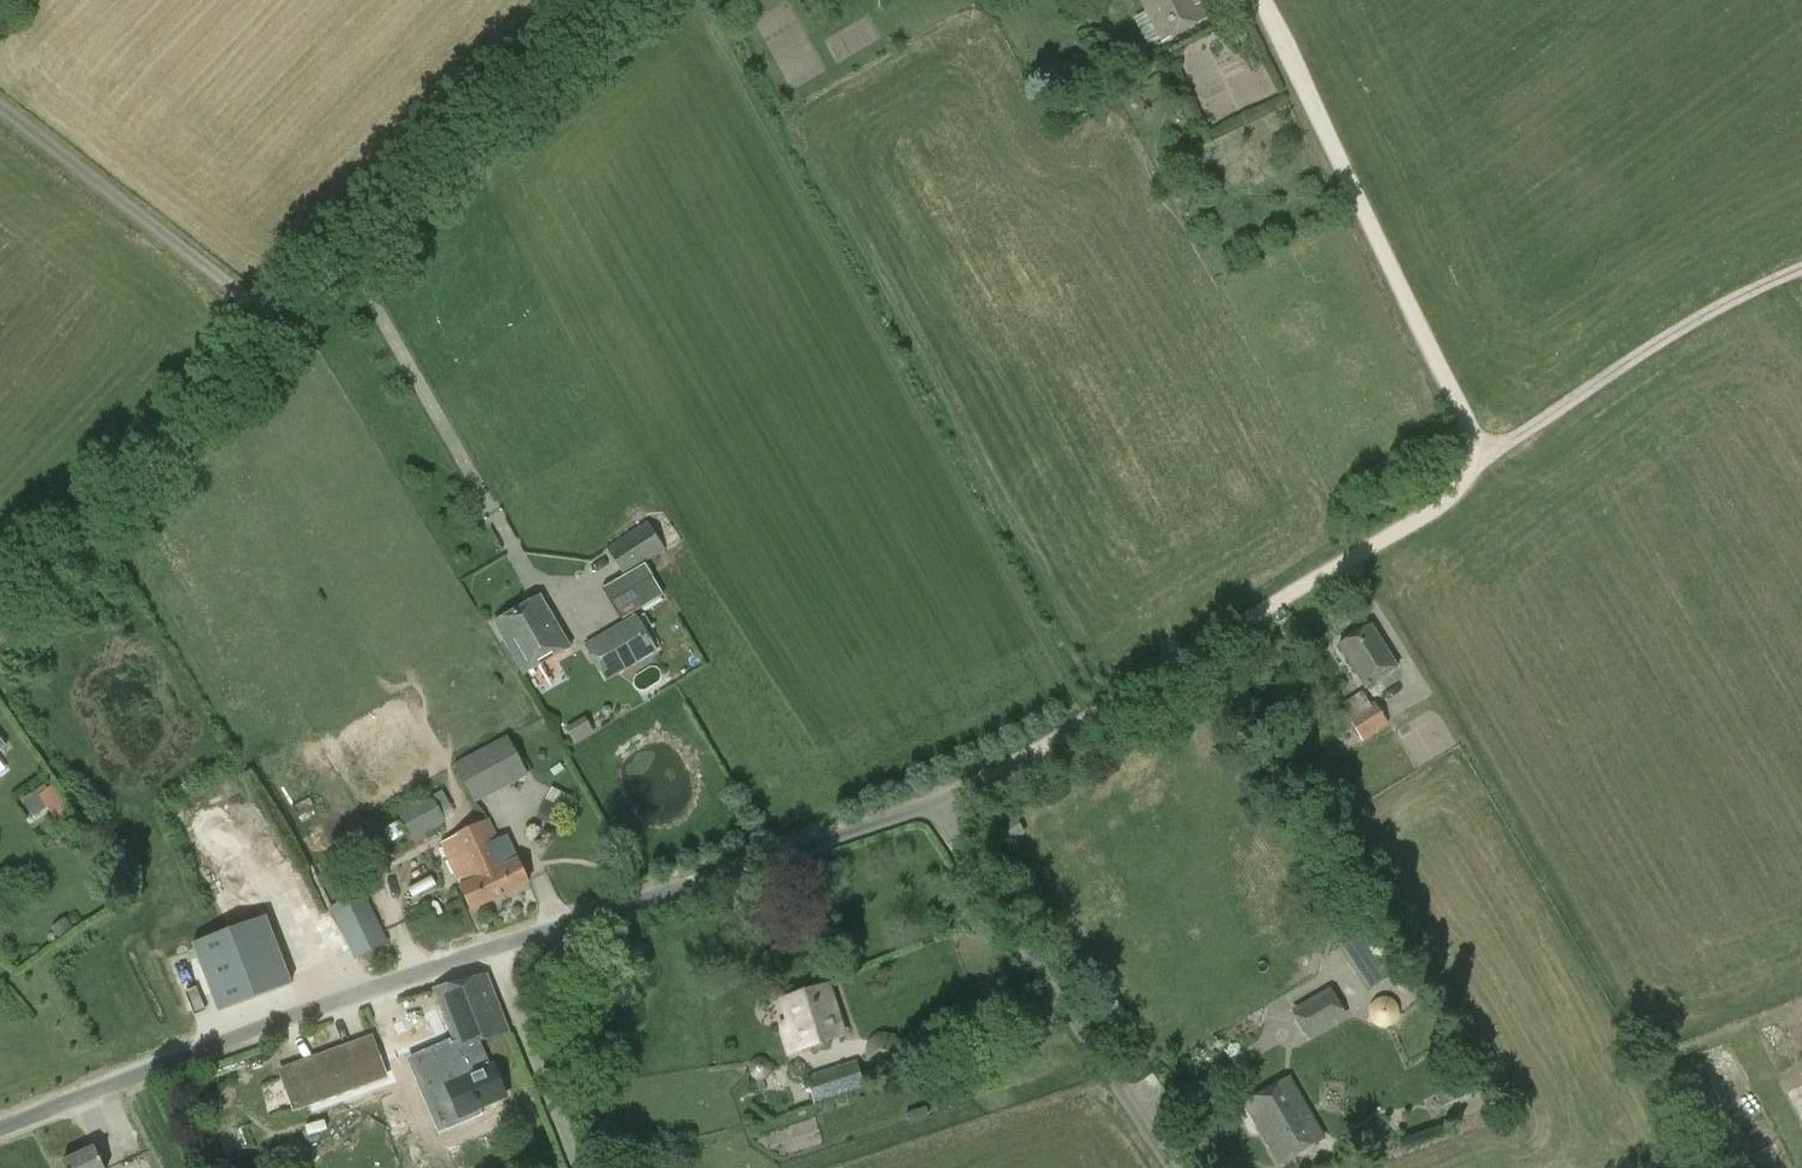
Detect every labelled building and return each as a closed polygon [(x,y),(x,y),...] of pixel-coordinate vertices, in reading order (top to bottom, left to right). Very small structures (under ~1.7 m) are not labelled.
[(1161,43),(1208,19),(1198,0),(1139,0),(1161,43)] [(1084,85),(1095,80),(1087,65),(1075,71),(1084,85)] [(621,621),(663,596),(644,564),(665,550),(646,523),(606,549),(624,577),(604,590),(621,621)] [(494,624),(524,675),(570,648),(540,597),(494,624)] [(605,682),(658,652),(636,615),(584,646),(605,682)] [(1339,646),(1365,688),(1397,669),(1371,626),(1339,646)] [(1389,725),(1375,702),(1370,705),(1362,692),(1339,706),(1362,741),(1389,725)] [(603,713),(608,713),(610,709),(608,705),(603,705),(601,709),(603,713)] [(565,729),(574,744),(575,745),(594,733),(593,732),(585,717),(565,729)] [(474,803),(526,777),(507,738),(455,766),(474,803)] [(48,788),(46,789),(44,785),(21,799),(24,805),(23,806),(31,818),(45,809),(50,814),(52,813),(58,821),(72,811),(52,785),(48,788)] [(414,840),(445,823),(430,797),(400,814),(414,840)] [(545,800),(536,818),(557,829),(566,811),(545,800)] [(449,844),(443,846),(462,887),(460,888),(471,911),(529,884),(518,861),(517,861),(506,837),(497,841),(489,822),(448,841),(449,844)] [(387,944),(363,893),(331,908),(353,959),(387,944)] [(66,917),(54,926),(61,935),(73,926),(66,917)] [(193,944),(219,1012),(291,984),(265,917),(193,944)] [(1378,925),(1340,951),(1368,993),(1406,968),(1378,925)] [(490,1066),(479,1042),(507,1030),(483,975),(434,989),(457,1041),(434,1051),(447,1086),(448,1085),(462,1117),(504,1098),(490,1066)] [(845,1036),(828,986),(782,1001),(798,1051),(845,1036)] [(1329,988),(1291,1011),(1308,1040),(1347,1017),(1329,988)] [(280,1070),(294,1110),(385,1078),(371,1037),(280,1070)] [(855,1063),(805,1078),(816,1104),(864,1089),(855,1063)] [(1246,1105),(1281,1164),(1323,1138),(1288,1080),(1246,1105)] [(1489,1112),(1479,1083),(1439,1096),(1448,1125),(1489,1112)] [(95,1119),(65,1131),(74,1154),(104,1142),(95,1119)] [(94,1147),(62,1163),(65,1167),(104,1167),(94,1147)]
